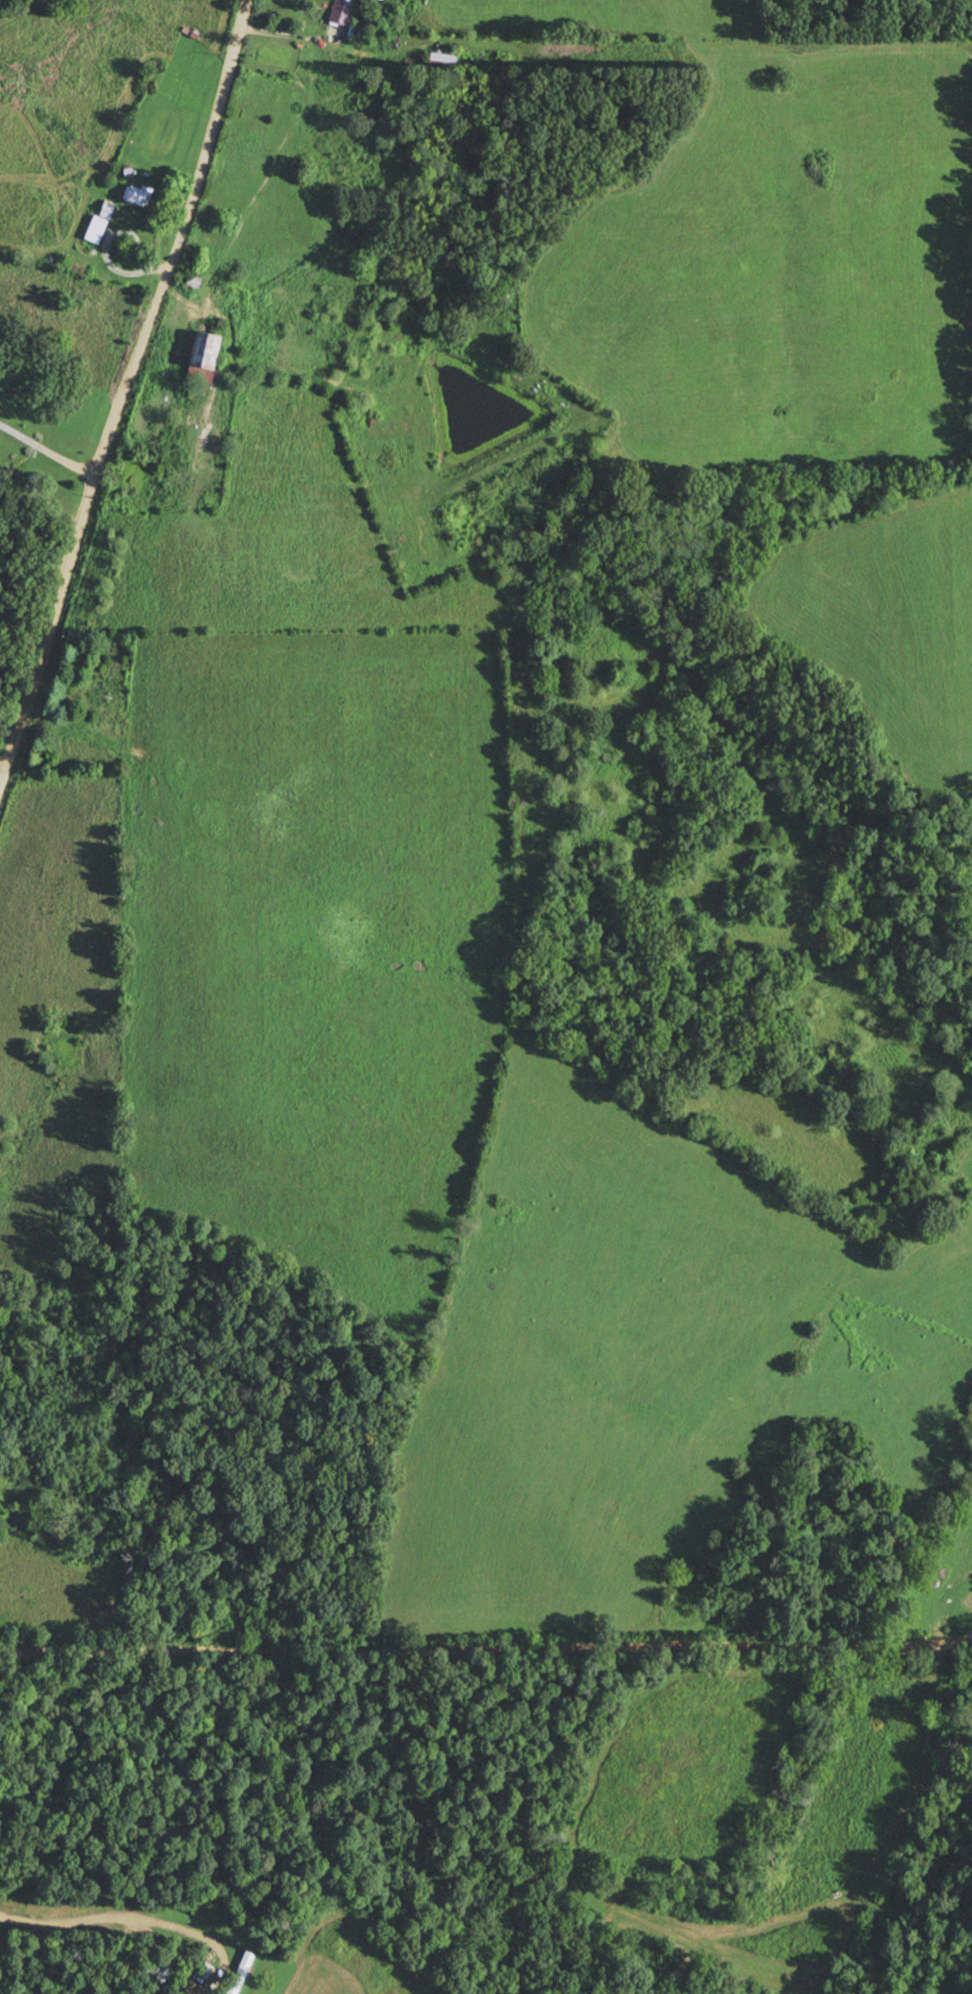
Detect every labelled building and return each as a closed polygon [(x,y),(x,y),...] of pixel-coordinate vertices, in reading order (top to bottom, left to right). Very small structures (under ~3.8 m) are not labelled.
[(349,25),(355,3),(344,0),(336,0),(330,19),(349,25)] [(457,54),(431,53),(430,71),(457,72),(457,54)] [(152,201),(150,185),(126,188),(129,204),(152,201)] [(117,203),(103,197),(86,238),(100,244),(117,203)] [(189,284),(202,288),(205,278),(193,274),(189,284)] [(188,380),(215,386),(226,335),(199,329),(188,380)] [(236,1993),(238,1993),(258,1955),(247,1949),(227,1989),(236,1993)]
